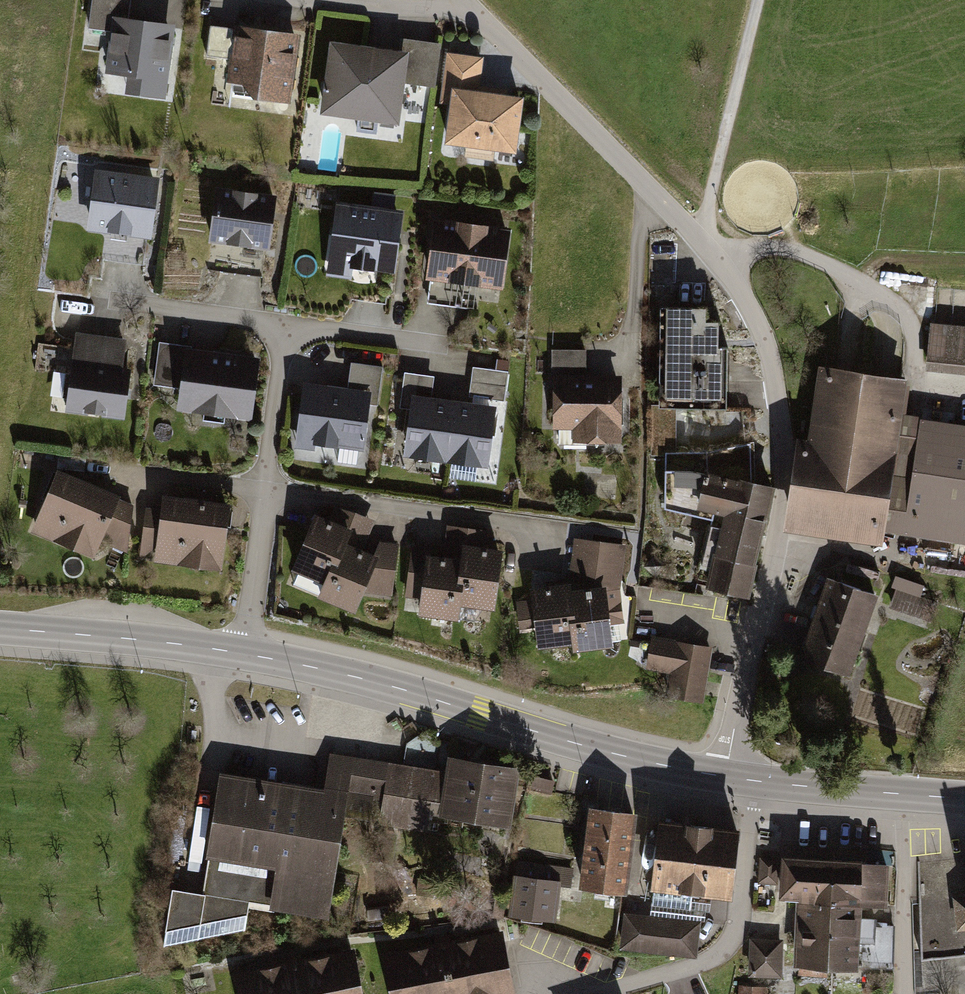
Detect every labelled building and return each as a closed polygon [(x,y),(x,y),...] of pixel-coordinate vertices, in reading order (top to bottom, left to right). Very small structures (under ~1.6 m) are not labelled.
[(89,32),(109,34),(104,77),(127,96),(166,102),(173,31),(127,25),(130,0),(92,0),(89,32)] [(297,38),(210,30),(208,59),(224,66),(222,80),(240,87),(252,102),(290,105),(297,38)] [(399,54),(327,45),(319,118),(398,130),(402,86),(434,92),(439,50),(400,44),(399,54)] [(482,60),(445,55),(439,108),(448,110),(444,151),(516,157),(521,99),(480,93),(482,60)] [(154,179),(94,172),(87,233),(149,242),(154,179)] [(273,196),(215,191),(210,248),(269,255),(273,196)] [(401,213),(334,205),(325,279),(377,287),(378,273),(394,276),(401,213)] [(507,229),(431,221),(425,284),(501,295),(507,229)] [(703,312),(659,310),(657,411),(726,411),(728,351),(716,352),(716,326),(703,326),(703,312)] [(932,325),(927,373),(964,376),(964,328),(932,325)] [(124,344),(75,337),(64,414),(121,423),(125,391),(132,392),(134,374),(121,373),(124,344)] [(259,358),(158,346),(154,390),(177,392),(175,413),(252,423),(259,358)] [(584,352),(551,353),(552,432),(571,432),(571,445),(622,446),(620,378),(585,379),(584,352)] [(347,390),(301,386),(295,445),(363,453),(368,407),(377,407),(382,371),(351,367),(347,390)] [(508,373),(472,370),(469,401),(504,405),(508,373)] [(900,383),(825,372),(813,450),(802,448),(792,515),(878,528),(900,383)] [(432,379),(404,376),(399,413),(405,414),(403,456),(487,469),(493,412),(429,403),(432,379)] [(921,423),(906,527),(964,535),(964,430),(921,423)] [(702,473),(664,471),(663,511),(710,520),(696,586),(748,600),(773,490),(702,473)] [(132,509),(55,472),(30,534),(92,562),(99,546),(124,556),(132,509)] [(226,506),(160,499),(159,513),(144,511),(139,564),(220,576),(226,506)] [(373,524),(335,513),(329,522),(316,518),(292,575),(321,587),(315,602),(353,617),(360,597),(389,601),(397,546),(377,543),(373,555),(363,553),(373,524)] [(442,554),(411,553),(405,606),(416,605),(416,620),(461,622),(462,610),(493,613),(499,553),(487,552),(488,535),(446,530),(442,554)] [(565,587),(528,590),(529,600),(516,600),(520,634),(532,633),(537,652),(570,647),(570,655),(611,648),(608,628),(625,626),(623,587),(631,547),(571,539),(565,587)] [(920,613),(924,581),(896,577),(892,609),(920,613)] [(874,593),(830,579),(817,619),(860,633),(874,593)] [(860,633),(817,619),(803,658),(846,673),(860,633)] [(711,647),(652,638),(647,670),(669,675),(665,701),(702,707),(711,647)] [(442,772),(329,754),(324,790),(217,774),(204,858),(210,861),(201,899),(170,895),(162,937),(245,918),(250,903),(331,918),(343,818),(426,832),(429,817),(509,833),(517,770),(445,761),(442,772)] [(637,813),(587,808),(576,890),(625,898),(637,813)] [(733,829),(657,821),(649,897),(725,906),(733,829)] [(889,868),(779,861),(778,902),(792,904),(789,973),(857,977),(859,909),(889,912),(889,868)] [(559,885),(515,878),(508,917),(552,924),(559,885)] [(955,898),(958,928),(964,927),(964,897),(955,898)] [(699,923),(622,916),(618,958),(695,960),(699,923)] [(381,956),(388,993),(512,993),(500,934),(381,956)] [(780,941),(749,943),(750,982),(780,982),(780,941)] [(233,974),(236,993),(361,993),(353,953),(233,974)]
